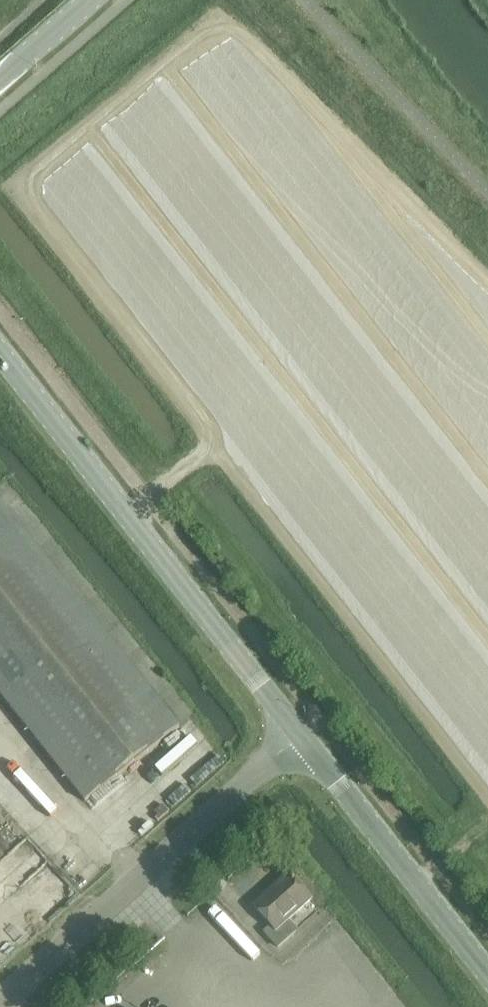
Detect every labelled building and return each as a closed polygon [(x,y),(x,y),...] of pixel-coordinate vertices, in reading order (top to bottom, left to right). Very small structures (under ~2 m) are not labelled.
[(180,727),(5,508),(0,512),(0,696),(85,803),(180,727)] [(287,921),(311,900),(288,874),(253,906),(272,927),(265,933),(277,947),(296,931),(287,921)]
